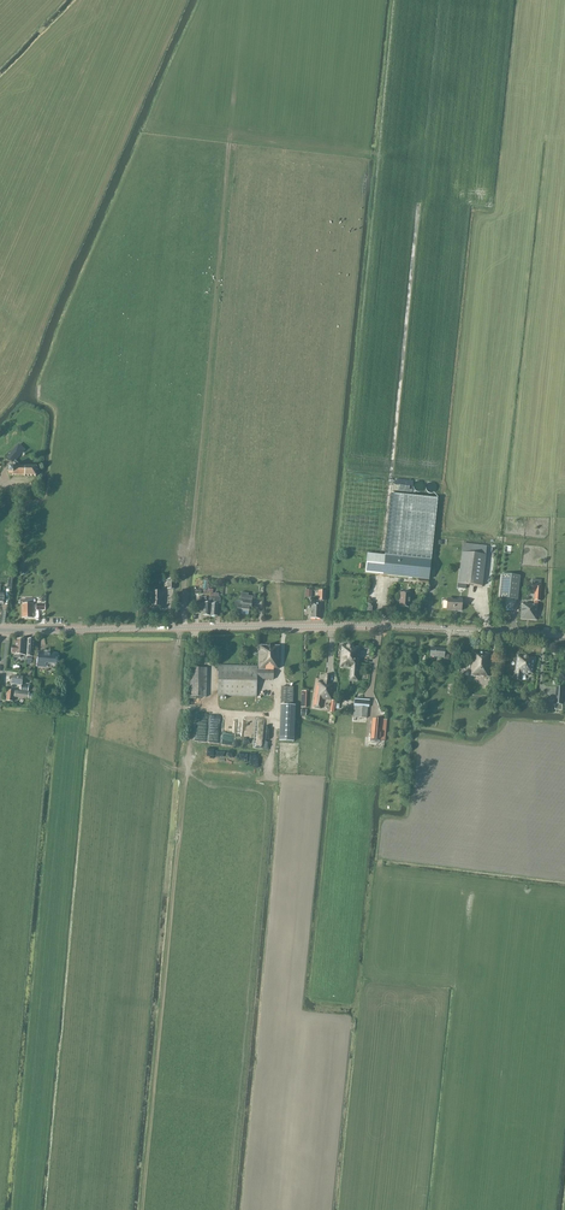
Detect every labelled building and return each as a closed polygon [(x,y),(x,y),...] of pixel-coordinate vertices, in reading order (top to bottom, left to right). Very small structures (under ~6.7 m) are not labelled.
[(19,445),(7,458),(10,461),(11,460),(17,466),(13,466),(13,468),(8,468),(8,470),(8,472),(8,473),(13,473),(13,475),(19,475),(26,475),(28,475),(32,475),(36,476),(36,470),(38,470),(39,467),(36,467),(37,466),(23,466),(20,466),(20,465),(15,460),(25,450),(19,445)] [(431,561),(438,498),(391,493),(385,556),(431,561)] [(458,584),(466,585),(482,587),(486,556),(487,546),(463,543),(462,553),(458,584)] [(431,561),(385,556),(367,554),(365,573),(383,575),(419,579),(429,580),(431,561)] [(499,598),(517,600),(520,576),(502,574),(499,598)] [(542,584),(532,584),(531,590),(535,590),(534,601),(540,601),(542,584)] [(161,607),(162,592),(152,591),(151,606),(161,607)] [(210,596),(210,597),(199,597),(199,604),(204,604),(203,615),(210,616),(211,594),(206,593),(205,596),(210,596)] [(410,607),(410,594),(400,593),(400,607),(410,607)] [(212,594),(211,594),(210,616),(217,616),(218,605),(218,604),(220,604),(221,598),(213,597),(213,594),(212,594)] [(235,604),(235,605),(235,606),(235,607),(236,608),(237,609),(237,614),(248,615),(249,609),(251,610),(252,601),(252,597),(248,596),(242,595),(241,599),(240,602),(238,602),(237,602),(236,603),(235,604)] [(461,611),(462,599),(447,598),(447,610),(461,611)] [(321,619),(321,603),(311,603),(311,619),(321,619)] [(33,604),(22,604),(23,618),(33,618),(32,613),(33,613),(33,604)] [(521,619),(537,620),(536,620),(538,605),(537,605),(534,604),(526,604),(526,605),(522,604),(522,605),(521,609),(521,619)] [(18,640),(18,641),(15,640),(15,646),(12,645),(12,653),(14,653),(14,656),(15,657),(20,658),(21,655),(25,655),(27,641),(24,641),(24,640),(23,640),(22,639),(20,639),(19,640),(18,640)] [(279,669),(280,646),(259,645),(258,670),(274,670),(274,669),(279,669)] [(341,651),(340,658),(347,658),(346,660),(359,661),(360,647),(340,645),(340,646),(339,647),(339,649),(340,650),(340,651),(341,651)] [(443,662),(449,663),(449,655),(444,655),(445,649),(431,648),(430,657),(444,658),(443,662)] [(471,651),(470,669),(469,676),(484,677),(489,677),(491,653),(471,651)] [(39,652),(38,667),(46,668),(46,664),(57,665),(57,654),(39,652)] [(535,658),(517,656),(514,680),(521,681),(522,674),(528,675),(528,674),(533,674),(535,658)] [(357,681),(359,661),(346,660),(347,658),(340,658),(339,668),(350,668),(349,680),(357,681)] [(274,671),(274,670),(258,670),(257,670),(257,666),(218,665),(218,696),(257,697),(257,680),(274,680),(274,671)] [(206,697),(207,668),(190,668),(190,697),(206,697)] [(318,681),(314,708),(321,709),(322,699),(332,700),(334,685),(329,684),(330,676),(325,675),(324,682),(318,681)] [(29,692),(29,686),(22,685),(23,677),(12,676),(11,685),(21,686),(20,691),(29,692)] [(281,687),(280,703),(287,703),(293,703),(294,688),(281,687)] [(563,705),(564,688),(557,687),(556,704),(563,705)] [(13,702),(14,696),(14,692),(15,691),(8,690),(6,701),(13,702)] [(370,700),(354,699),(353,717),(356,717),(367,718),(368,707),(369,708),(370,700)] [(293,742),(295,706),(280,705),(278,741),(293,742)] [(373,719),(371,739),(382,740),(384,720),(373,719)]
